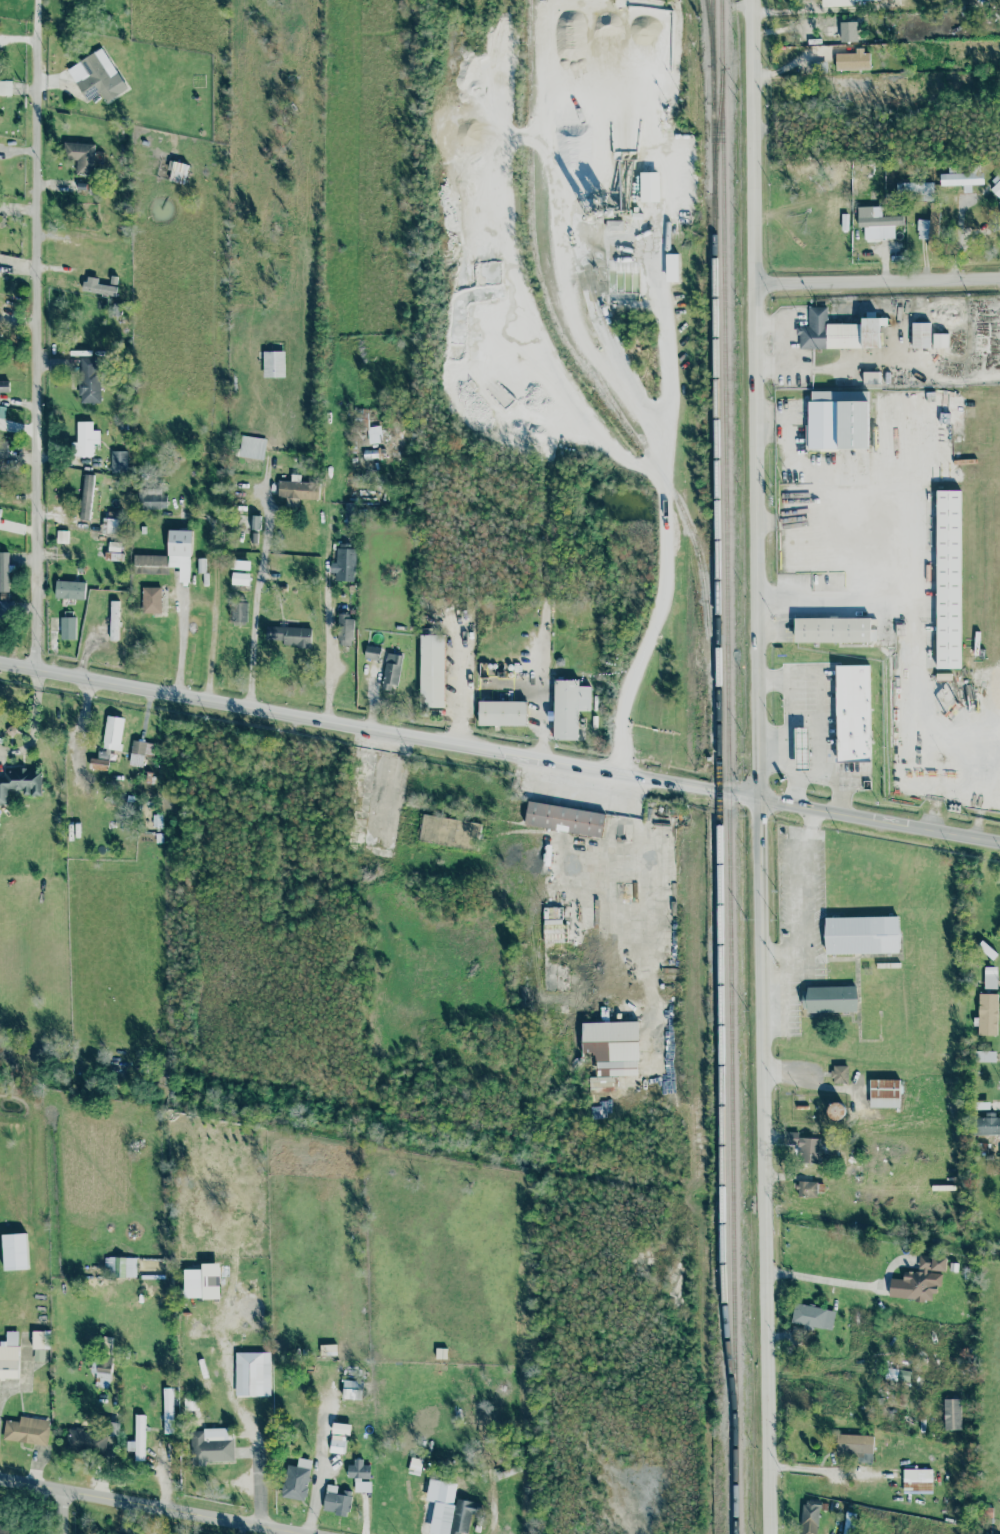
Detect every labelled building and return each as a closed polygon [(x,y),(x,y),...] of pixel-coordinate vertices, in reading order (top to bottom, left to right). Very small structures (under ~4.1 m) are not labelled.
[(127,89),(102,47),(67,69),(87,102),(100,94),(105,102),(127,89)] [(835,70),(869,69),(869,50),(855,50),(855,53),(835,53),(835,70)] [(0,81),(0,95),(11,95),(11,81),(0,81)] [(94,173),(94,143),(64,142),(64,160),(76,160),(76,173),(94,173)] [(167,169),(171,170),(168,180),(183,184),(188,165),(169,160),(167,169)] [(658,172),(639,172),(640,202),(659,201),(658,172)] [(940,185),(963,185),(963,192),(971,192),(971,184),(983,184),(982,172),(939,173),(940,185)] [(989,188),(998,198),(999,196),(999,178),(989,188)] [(933,182),(897,183),(897,195),(918,195),(918,201),(933,200),(933,182)] [(881,206),(857,207),(857,227),(864,227),(864,239),(894,238),(894,225),(904,225),(903,216),(881,216),(881,206)] [(622,221),(608,221),(608,230),(622,230),(622,221)] [(677,254),(665,254),(665,282),(678,281),(677,254)] [(115,295),(116,286),(97,284),(98,278),(85,276),(83,291),(115,295)] [(880,347),(862,348),(861,319),(879,318),(880,347)] [(913,347),(913,323),(931,323),(931,347),(913,347)] [(947,348),(947,334),(933,333),(932,348),(947,348)] [(285,377),(284,351),(262,351),(262,377),(285,377)] [(98,403),(99,358),(80,358),(78,402),(98,403)] [(0,381),(0,392),(8,392),(9,381),(0,381)] [(867,449),(840,449),(840,400),(867,400),(867,449)] [(77,442),(70,442),(70,456),(92,456),(92,443),(99,443),(99,430),(92,430),(92,422),(77,421),(77,442)] [(266,439),(240,436),(238,457),(264,459),(266,439)] [(110,472),(126,473),(126,451),(111,451),(110,472)] [(94,475),(85,474),(79,519),(88,520),(94,475)] [(318,500),(319,482),(299,481),(299,475),(290,474),(290,481),(278,480),(277,496),(286,497),(285,507),(298,507),(299,499),(318,500)] [(164,488),(139,489),(140,509),(165,509),(164,488)] [(961,667),(937,667),(937,491),(961,491),(961,667)] [(344,518),(354,518),(354,503),(345,503),(344,518)] [(259,516),(250,516),(250,529),(259,530),(259,516)] [(119,533),(120,519),(102,518),(101,532),(119,533)] [(192,530),(168,529),(168,556),(133,555),(133,573),(168,574),(168,567),(179,567),(179,582),(190,582),(192,530)] [(67,543),(68,531),(56,530),(56,542),(67,543)] [(119,560),(120,542),(107,542),(107,559),(119,560)] [(335,581),(354,582),(356,545),(335,545),(334,572),(335,572),(335,581)] [(0,552),(0,592),(9,591),(8,552),(0,552)] [(234,569),(250,570),(250,561),(234,560),(234,569)] [(249,585),(250,573),(232,572),(231,584),(249,585)] [(84,599),(85,582),(55,580),(55,598),(84,599)] [(161,587),(142,587),(142,613),(160,613),(161,587)] [(14,598),(0,597),(0,616),(13,617),(14,598)] [(110,640),(118,640),(118,600),(109,601),(110,640)] [(247,602),(230,602),(231,622),(247,622),(247,602)] [(60,617),(60,639),(75,639),(75,617),(60,617)] [(351,618),(338,617),(338,628),(351,628),(351,618)] [(871,617),(871,640),(795,640),(795,617),(871,617)] [(310,647),(311,627),(266,626),(266,640),(284,641),(284,647),(310,647)] [(443,707),(422,707),(422,636),(443,636),(443,707)] [(380,648),(366,645),(363,658),(378,660),(380,648)] [(383,688),(399,689),(401,654),(385,653),(383,688)] [(869,666),(871,757),(838,758),(836,667),(869,666)] [(578,680),(554,680),(553,739),(577,740),(578,710),(589,710),(590,686),(578,686),(578,680)] [(480,701),(526,701),(526,724),(480,724),(480,701)] [(124,718),(107,715),(101,748),(119,750),(124,718)] [(810,768),(797,768),(796,726),(809,726),(810,768)] [(131,741),(130,766),(142,766),(143,754),(154,754),(154,742),(131,741)] [(109,760),(90,758),(89,769),(109,770),(109,760)] [(7,804),(7,789),(21,789),(21,795),(41,795),(41,769),(3,770),(3,776),(0,776),(0,804),(7,804)] [(605,813),(528,801),(524,825),(601,838),(605,813)] [(480,822),(422,815),(419,842),(477,849),(480,822)] [(826,917),(898,916),(899,950),(827,952),(826,917)] [(977,945),(992,959),(997,954),(982,940),(977,945)] [(996,989),(997,967),(984,966),(984,989),(996,989)] [(806,1012),(805,987),(856,986),(857,1011),(806,1012)] [(998,994),(979,993),(978,1035),(997,1035),(998,994)] [(581,1022),(582,1055),(596,1054),(596,1078),(600,1078),(600,1085),(611,1085),(611,1077),(638,1077),(637,1021),(581,1022)] [(996,1051),(976,1051),(976,1061),(995,1062),(996,1051)] [(847,1065),(831,1065),(831,1082),(847,1082),(847,1065)] [(899,1108),(900,1079),(869,1079),(869,1107),(899,1108)] [(828,1118),(844,1118),(844,1103),(828,1103),(828,1118)] [(984,1114),(984,1117),(976,1117),(976,1134),(999,1135),(999,1114),(984,1114)] [(797,1162),(818,1163),(819,1138),(798,1137),(797,1162)] [(817,1182),(798,1180),(797,1196),(816,1197),(817,1182)] [(4,1270),(27,1269),(26,1233),(2,1234),(4,1270)] [(888,1297),(936,1302),(939,1272),(945,1273),(947,1258),(919,1255),(917,1272),(902,1271),(902,1279),(890,1278),(888,1297)] [(136,1258),(104,1257),(104,1267),(109,1267),(109,1276),(135,1277),(136,1258)] [(183,1269),(184,1298),(220,1298),(220,1263),(202,1263),(202,1269),(183,1269)] [(834,1309),(794,1304),(791,1324),(832,1330),(834,1309)] [(18,1378),(18,1331),(5,1331),(6,1343),(0,1343),(0,1378),(18,1378)] [(46,1331),(33,1331),(32,1360),(45,1360),(46,1331)] [(320,1345),(320,1355),(336,1355),(335,1345),(320,1345)] [(236,1352),(235,1396),(270,1397),(271,1352),(236,1352)] [(360,1399),(361,1381),(343,1380),(342,1398),(360,1399)] [(173,1433),(172,1388),(163,1388),(163,1433),(173,1433)] [(944,1430),(961,1429),(960,1398),(943,1399),(944,1430)] [(143,1461),(144,1415),(135,1414),(135,1441),(127,1441),(126,1450),(134,1451),(134,1461),(143,1461)] [(5,1420),(2,1440),(46,1445),(49,1420),(20,1416),(19,1422),(5,1420)] [(205,1462),(233,1461),(232,1428),(190,1429),(191,1466),(205,1466),(205,1462)] [(65,1450),(114,1452),(114,1432),(66,1430),(65,1450)] [(344,1453),(345,1433),(331,1432),(330,1452),(344,1453)] [(855,1462),(872,1462),(873,1435),(837,1434),(836,1455),(855,1456),(855,1462)] [(281,1497),(305,1501),(312,1460),(298,1457),(296,1466),(286,1465),(281,1497)] [(419,1474),(422,1460),(411,1457),(408,1472),(419,1474)] [(370,1492),(370,1480),(370,1465),(362,1465),(362,1459),(349,1458),(349,1478),(354,1478),(354,1492),(370,1492)] [(931,1493),(932,1469),(903,1469),(902,1493),(931,1493)] [(337,1486),(327,1484),(322,1511),(348,1515),(351,1493),(337,1491),(337,1486)] [(429,1533),(434,1533),(460,1533),(461,1532),(470,1533),(476,1502),(456,1498),(455,1505),(435,1501),(429,1533)] [(819,1502),(801,1501),(800,1533),(817,1533),(819,1502)] [(855,1513),(846,1512),(842,1533),(852,1533),(855,1513)] [(19,1526),(0,1523),(0,1533),(18,1533),(19,1526)]
